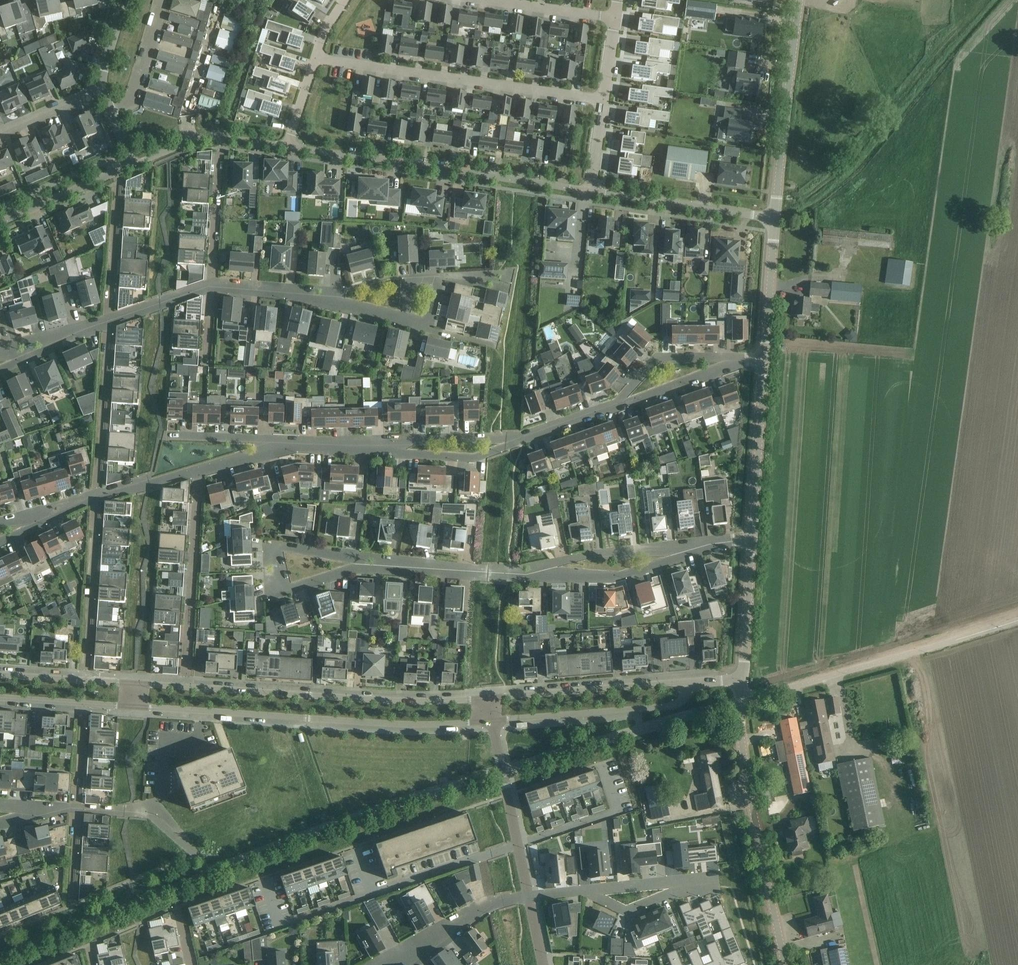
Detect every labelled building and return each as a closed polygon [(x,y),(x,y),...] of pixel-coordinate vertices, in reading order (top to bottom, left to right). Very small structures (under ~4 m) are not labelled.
[(36,1),(38,12),(31,14),(36,30),(36,31),(42,29),(46,23),(44,17),(51,16),(47,0),(35,0),(36,1)] [(51,16),(62,13),(63,19),(70,18),(67,5),(61,7),(59,0),(47,0),(51,16)] [(67,5),(70,18),(81,15),(80,9),(87,8),(85,0),(73,0),(74,4),(67,5)] [(87,8),(98,5),(99,9),(105,11),(109,0),(85,0),(87,8)] [(201,3),(190,0),(173,0),(170,11),(196,18),(201,3)] [(292,4),(288,11),(309,25),(315,15),(305,8),(308,3),(304,0),(286,0),(292,4)] [(641,8),(666,12),(667,3),(679,5),(680,0),(642,0),(641,8)] [(199,11),(196,20),(202,21),(207,23),(210,14),(213,4),(207,2),(204,12),(199,11)] [(394,2),(393,14),(403,15),(401,29),(408,30),(409,26),(410,16),(412,4),(394,2)] [(684,19),(712,19),(713,2),(684,2),(684,19)] [(25,34),(36,30),(31,14),(24,16),(20,3),(9,6),(16,26),(22,24),(25,34)] [(432,5),(420,4),(418,21),(430,23),(432,5)] [(3,23),(0,24),(0,36),(1,37),(7,35),(5,29),(16,26),(9,6),(1,9),(0,9),(0,15),(3,23)] [(452,8),(440,6),(437,24),(449,26),(452,8)] [(477,14),(460,11),(458,22),(452,21),(450,34),(458,35),(459,27),(475,30),(477,14)] [(178,33),(189,36),(191,28),(196,29),(198,22),(171,14),(169,21),(181,25),(178,33)] [(503,17),(485,15),(484,27),(501,29),(503,17)] [(639,20),(637,32),(662,35),(663,27),(678,29),(679,20),(652,16),(652,22),(639,20)] [(523,18),(511,17),(509,34),(521,36),(523,18)] [(735,18),(733,36),(761,39),(763,22),(735,18)] [(543,21),(531,19),(529,37),(541,39),(543,21)] [(202,22),(199,32),(204,34),(208,23),(207,23),(202,21),(202,22)] [(279,35),(276,43),(300,50),(303,39),(291,35),(293,29),(268,21),(267,21),(265,30),(279,35)] [(543,24),(541,39),(548,40),(549,36),(567,38),(567,36),(569,27),(551,24),(551,25),(543,24)] [(574,44),(586,45),(589,27),(577,26),(574,44)] [(243,36),(220,30),(215,47),(238,53),(243,36)] [(90,46),(84,33),(68,40),(73,53),(90,46)] [(161,42),(190,51),(193,41),(164,33),(161,42)] [(55,34),(39,41),(41,49),(57,42),(55,34)] [(393,38),(381,36),(379,54),(391,56),(393,38)] [(414,45),(415,40),(401,39),(399,55),(417,58),(418,46),(414,45)] [(674,42),(649,39),(648,45),(636,43),(634,55),(659,59),(660,50),(673,52),(673,51),(674,42)] [(196,40),(193,51),(199,53),(202,42),(196,40)] [(39,41),(23,48),(26,56),(41,49),(39,41)] [(62,90),(76,84),(82,66),(66,61),(63,72),(51,45),(38,51),(47,72),(50,78),(56,76),(62,90)] [(287,52),(269,47),(263,45),(260,54),(272,58),(270,66),(293,73),(297,62),(285,58),(287,52)] [(450,64),(462,66),(464,48),(452,46),(450,64)] [(425,59),(442,61),(444,49),(426,47),(425,59)] [(537,48),(536,57),(544,58),(545,50),(539,49),(537,48)] [(24,51),(19,49),(16,56),(21,58),(26,56),(24,51)] [(470,67),(482,69),(484,51),(472,49),(470,67)] [(185,68),(187,60),(159,52),(157,60),(167,63),(165,71),(181,76),(183,68),(185,68)] [(730,53),(727,68),(734,69),(733,76),(737,77),(735,92),(747,93),(757,95),(759,78),(742,76),(745,55),(730,53)] [(225,59),(213,55),(211,63),(222,66),(225,59)] [(509,59),(491,56),(490,68),(508,70),(509,59)] [(190,59),(187,70),(193,72),(196,61),(190,59)] [(515,72),(533,74),(535,62),(517,60),(515,72)] [(544,60),(541,77),(553,79),(555,61),(544,60)] [(17,61),(11,63),(14,71),(20,69),(17,61)] [(563,62),(561,80),(573,82),(575,64),(563,62)] [(671,66),(646,62),(645,68),(632,67),(631,78),(655,82),(657,74),(669,75),(671,66)] [(226,71),(210,66),(206,78),(222,84),(226,71)] [(279,75),(255,67),(255,68),(253,74),(252,77),(264,80),(262,88),(285,96),(289,85),(277,81),(279,75)] [(49,96),(48,93),(47,91),(54,88),(50,78),(47,72),(32,78),(34,83),(27,86),(34,103),(49,96)] [(363,78),(361,96),(372,98),(375,80),(363,78)] [(191,81),(185,79),(180,93),(178,98),(185,100),(191,81)] [(178,90),(150,81),(148,89),(176,97),(178,90)] [(383,81),(380,99),(392,101),(395,83),(383,81)] [(21,106),(28,102),(20,84),(5,90),(5,91),(0,94),(0,101),(6,115),(22,108),(21,106)] [(402,86),(401,98),(418,100),(420,89),(402,86)] [(629,90),(627,102),(652,105),(653,97),(672,100),(673,90),(642,86),(642,92),(629,90)] [(430,102),(430,107),(443,109),(444,104),(446,92),(428,90),(426,101),(430,102)] [(272,98),(248,91),(248,92),(246,99),(257,103),(254,111),(278,119),(282,107),(270,104),(272,98)] [(452,109),(463,111),(466,93),(454,91),(452,109)] [(147,92),(143,107),(171,115),(173,108),(169,107),(171,100),(147,92)] [(198,105),(217,111),(220,102),(201,96),(198,105)] [(490,111),(491,99),(474,96),(472,108),(490,111)] [(173,118),(179,120),(185,100),(178,98),(175,97),(173,106),(176,108),(173,118)] [(490,111),(488,120),(495,121),(496,121),(497,116),(509,117),(512,100),(500,98),(499,100),(491,99),(490,111)] [(708,107),(710,99),(701,98),(700,105),(708,107)] [(517,119),(529,120),(531,103),(519,101),(517,119)] [(546,132),(553,133),(554,130),(557,108),(539,106),(537,118),(548,119),(546,132)] [(562,125),(574,127),(577,109),(565,107),(562,125)] [(717,118),(716,127),(727,129),(726,142),(736,143),(737,139),(750,141),(752,130),(749,129),(750,123),(741,122),(743,111),(725,108),(723,119),(717,118)] [(626,114),(624,125),(649,129),(649,128),(655,129),(656,121),(668,123),(670,114),(637,109),(636,115),(626,114)] [(93,122),(89,111),(80,115),(81,117),(73,120),(78,131),(71,134),(79,152),(90,147),(90,145),(88,146),(85,139),(97,134),(92,122),(93,122)] [(359,134),(362,116),(350,115),(347,133),(359,134)] [(393,139),(404,141),(407,123),(395,121),(393,139)] [(385,136),(387,124),(369,122),(367,133),(385,136)] [(478,149),(496,152),(498,140),(487,139),(489,125),(488,124),(482,123),(482,124),(481,128),(478,149)] [(412,142),(424,144),(427,126),(415,124),(412,142)] [(54,126),(40,133),(49,154),(64,147),(63,146),(71,142),(63,126),(56,129),(54,126)] [(506,141),(504,153),(522,156),(523,144),(513,142),(515,128),(513,128),(508,127),(507,131),(506,141)] [(432,143),(450,145),(452,133),(434,131),(432,143)] [(470,150),(472,132),(461,131),(458,149),(470,150)] [(622,137),(620,153),(628,154),(634,155),(635,145),(644,146),(645,134),(631,132),(630,138),(622,137)] [(27,138),(12,145),(20,163),(28,160),(31,168),(46,161),(35,138),(28,141),(27,138)] [(541,161),(544,143),(532,141),(529,159),(541,161)] [(549,162),(561,163),(563,146),(552,144),(549,162)] [(708,154),(668,148),(664,177),(693,181),(695,173),(705,174),(708,154)] [(6,170),(6,168),(14,165),(7,150),(0,153),(0,173),(6,170)] [(212,152),(197,153),(197,160),(209,161),(210,152),(212,152)] [(84,153),(77,156),(80,162),(86,159),(84,153)] [(619,159),(617,175),(631,177),(632,167),(641,168),(642,156),(634,155),(628,154),(627,160),(619,159)] [(273,161),(266,160),(266,162),(265,162),(265,170),(264,170),(264,172),(264,182),(279,182),(279,180),(284,181),(283,191),(296,192),(297,174),(287,173),(288,164),(280,164),(280,162),(273,162),(273,161)] [(250,164),(243,163),(243,165),(234,165),(234,174),(232,174),(232,181),(234,181),(233,189),(251,190),(252,165),(250,165),(250,164)] [(54,164),(48,167),(51,174),(57,172),(54,164)] [(735,186),(735,184),(744,186),(746,169),(720,165),(717,184),(735,186)] [(42,171),(25,178),(28,185),(45,178),(42,171)] [(324,174),(308,173),(308,188),(307,196),(322,197),(322,194),(339,195),(340,181),(323,180),(324,174)] [(182,191),(209,193),(210,176),(184,174),(182,191)] [(141,189),(141,175),(126,182),(128,181),(128,188),(141,189)] [(387,183),(360,181),(359,200),(388,202),(387,206),(399,207),(400,191),(386,190),(387,183)] [(0,188),(0,198),(16,190),(13,182),(0,188)] [(435,193),(413,190),(411,206),(422,208),(421,213),(441,216),(443,199),(434,198),(435,193)] [(208,205),(209,193),(182,191),(182,204),(208,205)] [(486,197),(465,193),(463,206),(455,205),(454,219),(467,220),(468,210),(484,212),(486,197)] [(258,194),(250,194),(249,208),(257,208),(258,194)] [(124,216),(151,218),(152,201),(125,199),(124,216)] [(106,213),(102,205),(89,211),(87,205),(73,211),(72,209),(57,216),(61,225),(59,226),(63,234),(80,227),(79,224),(93,218),(106,213)] [(573,240),(574,234),(575,214),(550,212),(549,227),(559,228),(558,238),(573,240)] [(393,223),(402,224),(402,215),(393,215),(393,223)] [(151,218),(124,216),(123,229),(150,230),(151,218)] [(614,219),(599,218),(598,232),(596,232),(596,238),(597,238),(597,240),(605,241),(605,248),(618,249),(620,234),(613,233),(614,219)] [(293,222),(288,222),(286,246),(285,246),(284,246),(283,247),(282,247),(282,248),(282,249),(281,249),(273,249),(271,270),(288,272),(291,244),(298,245),(298,244),(299,244),(300,223),(299,222),(297,222),(293,222)] [(334,235),(335,223),(322,223),(321,232),(324,232),(322,248),(333,249),(334,235)] [(648,224),(634,223),(633,237),(634,237),(634,246),(641,247),(640,254),(652,255),(654,235),(647,235),(648,224)] [(52,249),(42,226),(29,232),(31,236),(23,239),(22,238),(16,241),(16,242),(15,242),(21,255),(37,248),(39,255),(52,249)] [(99,238),(92,241),(95,248),(106,244),(107,226),(96,231),(99,238)] [(677,230),(668,230),(668,232),(666,231),(664,256),(673,256),(673,263),(683,264),(684,239),(679,239),(679,232),(676,232),(677,230)] [(689,243),(689,248),(686,248),(685,258),(698,259),(698,256),(702,257),(702,250),(703,250),(704,231),(690,230),(690,236),(686,236),(686,243),(689,243)] [(179,243),(178,252),(205,254),(206,237),(180,235),(179,243)] [(341,236),(334,235),(333,249),(340,249),(341,236)] [(263,238),(255,237),(253,253),(261,254),(263,238)] [(416,263),(415,239),(399,239),(400,263),(416,263)] [(726,240),(715,240),(715,248),(716,248),(715,263),(737,265),(738,243),(726,242),(726,240)] [(443,245),(443,241),(429,241),(431,268),(453,267),(452,244),(443,245)] [(364,253),(362,246),(351,249),(353,257),(348,258),(352,273),(373,268),(369,252),(364,253)] [(58,251),(54,253),(58,264),(63,262),(58,251)] [(178,252),(178,264),(187,265),(189,274),(202,275),(203,266),(205,266),(205,254),(178,252)] [(624,254),(617,253),(616,266),(623,267),(624,254)] [(253,257),(232,255),(230,271),(252,273),(253,257)] [(325,256),(311,255),(309,275),(323,276),(325,256)] [(2,277),(1,276),(8,274),(15,272),(8,257),(2,260),(0,261),(0,278),(2,277)] [(65,262),(70,283),(77,281),(81,297),(84,308),(94,305),(99,304),(91,277),(81,280),(75,258),(65,262)] [(120,276),(147,278),(148,261),(121,259),(120,276)] [(907,287),(911,262),(889,259),(885,283),(907,287)] [(58,287),(70,283),(65,262),(56,266),(58,274),(55,275),(58,287)] [(541,264),(540,278),(565,280),(565,278),(566,279),(566,266),(541,264)] [(22,273),(14,276),(16,283),(25,279),(22,273)] [(743,274),(733,273),(731,297),(741,298),(743,274)] [(189,274),(188,286),(203,281),(202,281),(202,275),(189,274)] [(20,281),(17,283),(21,296),(29,294),(30,297),(37,296),(32,276),(20,281)] [(146,291),(147,278),(120,276),(119,289),(146,291)] [(663,291),(662,301),(679,302),(680,282),(670,282),(670,291),(663,291)] [(830,298),(831,285),(810,283),(809,297),(830,298)] [(830,298),(830,300),(860,303),(861,286),(831,283),(831,285),(830,297),(830,298)] [(455,285),(453,296),(503,308),(505,300),(503,300),(504,296),(487,292),(485,301),(472,297),(474,289),(455,285)] [(639,291),(639,301),(630,301),(630,313),(649,302),(649,292),(639,291)] [(67,318),(61,296),(44,300),(50,322),(67,318)] [(503,308),(453,296),(450,308),(501,319),(503,312),(500,311),(501,308),(503,308)] [(133,298),(120,297),(120,309),(118,310),(118,311),(133,305),(133,298)] [(200,310),(201,297),(187,302),(187,309),(200,310)] [(567,299),(566,307),(579,308),(580,300),(567,299)] [(793,306),(792,316),(798,316),(798,318),(799,319),(803,320),(805,318),(805,317),(808,317),(809,312),(818,313),(819,305),(809,304),(810,300),(806,300),(796,299),(793,299),(793,306)] [(224,321),(223,329),(240,331),(240,327),(238,327),(239,322),(241,302),(225,300),(223,321),(224,321)] [(23,303),(9,307),(15,329),(31,325),(37,323),(36,320),(31,301),(23,303)] [(718,303),(718,319),(726,319),(726,317),(727,317),(727,303),(718,303)] [(498,330),(496,330),(497,326),(499,327),(501,319),(450,308),(447,319),(498,330)] [(275,311),(258,309),(256,331),(255,342),(271,343),(272,333),(273,333),(275,311)] [(310,315),(293,311),(287,340),(278,338),(276,353),(288,355),(292,338),(296,339),(298,333),(305,335),(310,315)] [(746,341),(746,317),(726,317),(726,319),(726,334),(727,334),(733,334),(733,341),(746,341)] [(498,330),(447,319),(445,330),(463,335),(465,327),(479,329),(477,338),(493,342),(494,338),(496,338),(498,330)] [(173,337),(200,339),(201,322),(174,320),(173,337)] [(672,345),(685,345),(685,328),(677,328),(677,321),(666,321),(666,338),(667,338),(672,338),(672,345)] [(328,353),(326,359),(332,361),(328,376),(337,376),(340,361),(342,355),(333,353),(339,325),(322,322),(320,331),(319,331),(317,339),(318,339),(316,350),(328,353)] [(704,328),(704,345),(717,345),(717,339),(723,339),(723,340),(724,340),(724,322),(717,322),(717,328),(704,328)] [(125,329),(127,323),(116,327),(115,345),(142,347),(143,330),(125,329)] [(376,330),(357,325),(353,340),(373,344),(376,330)] [(248,328),(240,327),(240,331),(238,341),(246,342),(248,328)] [(611,329),(607,331),(613,337),(616,334),(616,330),(613,327),(611,329)] [(651,340),(637,328),(633,332),(628,328),(619,338),(632,350),(633,349),(632,349),(636,345),(642,350),(645,346),(645,347),(649,343),(648,342),(651,340)] [(685,345),(704,345),(704,328),(685,328),(685,345)] [(407,336),(390,332),(385,355),(402,359),(407,336)] [(580,332),(573,337),(578,344),(585,339),(580,332)] [(606,347),(601,352),(606,356),(618,366),(622,362),(627,367),(630,363),(631,364),(634,360),(634,359),(636,357),(623,346),(617,341),(612,336),(604,346),(606,347)] [(199,351),(200,339),(173,337),(172,350),(199,351)] [(435,342),(428,340),(425,354),(431,356),(430,358),(437,360),(438,357),(446,359),(450,345),(443,343),(436,341),(435,342)] [(556,341),(548,345),(554,361),(562,356),(556,341)] [(255,345),(246,344),(244,366),(253,367),(255,345)] [(344,345),(342,355),(340,361),(348,363),(352,346),(344,345)] [(85,348),(84,347),(83,347),(77,350),(71,353),(65,355),(64,356),(64,357),(70,371),(71,373),(72,372),(78,369),(84,367),(90,364),(92,363),(91,362),(85,348)] [(549,352),(542,354),(545,364),(552,361),(549,352)] [(606,356),(595,370),(608,389),(613,383),(613,384),(617,380),(616,379),(619,376),(614,371),(618,366),(606,356)] [(418,357),(415,368),(412,380),(420,379),(425,359),(418,357)] [(588,360),(577,364),(580,372),(577,373),(579,377),(583,390),(589,388),(591,395),(596,393),(596,394),(601,392),(601,391),(608,389),(595,370),(588,360)] [(61,384),(53,364),(37,371),(46,391),(47,390),(49,396),(52,395),(55,394),(58,393),(60,392),(63,390),(60,385),(61,384)] [(412,380),(415,368),(403,366),(400,380),(412,380)] [(226,386),(227,370),(217,370),(216,376),(220,376),(219,385),(226,386)] [(245,379),(246,371),(228,370),(228,378),(245,379)] [(113,374),(112,391),(139,393),(140,376),(113,374)] [(33,399),(24,377),(9,383),(18,405),(28,401),(30,404),(34,402),(39,414),(47,410),(41,395),(33,399)] [(579,379),(562,385),(569,407),(572,406),(578,405),(577,404),(581,402),(578,392),(583,390),(579,377),(578,377),(579,379)] [(361,380),(347,378),(346,385),(360,387),(361,380)] [(543,389),(547,402),(553,400),(557,411),(561,410),(567,408),(569,407),(562,385),(561,383),(554,385),(543,389)] [(722,397),(716,399),(721,415),(740,408),(732,386),(729,387),(729,386),(723,388),(723,389),(719,390),(722,397)] [(542,404),(547,402),(543,389),(537,391),(538,394),(526,399),(532,415),(535,414),(535,415),(540,413),(544,411),(542,404)] [(704,421),(721,415),(716,399),(710,401),(707,390),(703,392),(702,391),(697,393),(697,394),(694,395),(702,417),(703,417),(704,421)] [(139,393),(112,391),(111,404),(138,406),(139,393)] [(177,419),(181,420),(181,414),(187,414),(187,415),(188,401),(188,395),(169,394),(169,401),(168,419),(171,419),(171,420),(177,420),(177,419)] [(679,408),(684,424),(702,417),(694,395),(692,396),(691,395),(686,397),(682,399),(685,406),(679,408)] [(264,408),(263,415),(269,415),(269,423),(274,423),(274,424),(279,424),(279,423),(283,423),(283,407),(283,397),(264,396),(264,403),(264,408)] [(207,408),(206,425),(209,425),(215,426),(215,425),(219,425),(219,418),(225,418),(226,411),(226,402),(226,398),(207,397),(207,401),(207,408)] [(286,397),(286,405),(287,406),(287,424),(290,424),(295,425),(296,424),(300,424),(300,417),(306,417),(306,403),(307,399),(294,399),(294,398),(287,398),(286,397)] [(439,401),(440,426),(442,426),(442,427),(448,426),(453,426),(452,419),(458,419),(458,420),(458,397),(458,403),(439,403),(439,401)] [(469,397),(458,397),(458,420),(459,420),(459,414),(464,414),(464,421),(469,421),(469,422),(475,422),(475,421),(478,421),(477,403),(469,403),(469,397)] [(401,406),(401,423),(404,423),(410,423),(410,422),(414,422),(414,415),(420,415),(420,417),(420,401),(420,398),(409,398),(409,406),(401,406)] [(376,411),(363,411),(364,427),(366,427),(366,428),(372,428),(372,427),(377,427),(376,416),(382,416),(382,400),(382,409),(376,409),(376,411)] [(399,423),(401,423),(401,406),(389,406),(389,400),(382,400),(382,416),(388,415),(388,423),(393,423),(393,424),(399,423)] [(199,402),(188,401),(187,415),(188,415),(188,414),(193,414),(193,424),(197,424),(197,425),(203,425),(203,424),(206,425),(207,408),(199,407),(199,402)] [(439,401),(420,401),(420,417),(421,417),(421,416),(426,416),(427,426),(431,426),(431,427),(437,427),(437,426),(440,426),(439,401)] [(226,411),(225,418),(231,418),(231,425),(235,426),(241,427),(241,426),(244,426),(245,402),(226,402),(226,411)] [(245,402),(244,426),(247,426),(247,427),(253,427),(253,426),(257,426),(257,415),(263,415),(264,408),(264,403),(245,402)] [(0,433),(0,444),(12,440),(24,436),(16,418),(10,403),(3,406),(5,412),(0,414),(8,430),(0,433)] [(95,413),(95,403),(80,408),(84,416),(95,413)] [(323,428),(326,428),(325,406),(325,403),(306,403),(306,417),(312,417),(313,428),(317,428),(317,429),(323,429),(323,428)] [(679,426),(684,424),(679,408),(673,410),(671,403),(667,404),(666,404),(661,406),(659,407),(664,424),(677,420),(679,426)] [(58,416),(53,404),(46,407),(51,419),(58,416)] [(334,428),(344,428),(345,428),(344,405),(325,406),(326,428),(328,428),(328,429),(334,429),(334,428)] [(345,428),(351,428),(355,428),(361,428),(361,427),(364,427),(363,411),(344,411),(344,405),(345,428)] [(650,422),(644,424),(647,430),(649,438),(667,431),(664,424),(659,407),(656,408),(656,407),(650,409),(650,410),(646,411),(650,422)] [(47,411),(39,414),(41,419),(49,416),(47,411)] [(93,422),(91,416),(79,420),(81,426),(93,422)] [(627,422),(624,424),(632,446),(642,442),(646,453),(654,451),(650,440),(649,438),(647,430),(644,424),(639,426),(636,419),(632,421),(632,420),(627,422)] [(599,428),(608,453),(606,448),(624,442),(620,428),(619,428),(619,429),(614,431),(611,424),(607,425),(607,424),(602,426),(602,427),(599,428)] [(581,434),(587,450),(590,460),(608,453),(599,428),(596,429),(596,428),(591,430),(591,431),(587,432),(581,434)] [(108,449),(135,451),(136,442),(136,434),(110,432),(108,449)] [(581,434),(575,436),(571,438),(571,437),(566,439),(566,440),(563,440),(569,456),(586,450),(587,450),(581,434)] [(23,438),(26,449),(32,448),(28,437),(23,438)] [(555,456),(549,458),(553,470),(561,468),(560,466),(570,462),(569,456),(563,440),(561,441),(560,441),(555,443),(551,445),(555,456)] [(730,441),(724,443),(726,450),(732,447),(730,441)] [(15,449),(13,442),(5,444),(7,451),(15,449)] [(85,448),(66,453),(73,476),(76,476),(81,475),(81,474),(85,473),(83,465),(89,464),(90,464),(85,448)] [(135,452),(135,451),(108,449),(108,462),(135,464),(135,452)] [(693,449),(686,452),(688,459),(696,457),(693,449)] [(60,466),(51,469),(58,492),(60,491),(61,492),(66,490),(70,488),(67,478),(73,476),(66,453),(57,456),(60,466)] [(528,466),(527,480),(536,477),(535,474),(542,471),(543,474),(553,470),(549,458),(543,460),(541,453),(537,454),(536,453),(531,455),(531,456),(528,457),(531,465),(528,466)] [(710,467),(709,455),(698,457),(700,468),(710,467)] [(676,462),(666,465),(667,475),(674,474),(678,469),(676,462)] [(643,470),(641,463),(633,466),(635,473),(641,471),(643,470)] [(624,473),(621,464),(614,467),(617,475),(624,473)] [(303,466),(297,466),(299,482),(300,488),(312,489),(312,487),(318,488),(319,474),(318,474),(313,474),(313,466),(309,466),(303,465),(303,466)] [(299,482),(297,466),(292,467),(292,466),(286,468),(282,469),(284,477),(278,478),(279,485),(281,492),(288,490),(287,485),(299,482)] [(329,469),(322,469),(321,481),(324,481),(324,491),(343,492),(344,485),(345,468),(342,468),(342,467),(336,467),(336,468),(332,467),(331,469),(331,475),(329,475),(329,469)] [(37,498),(40,497),(33,474),(31,468),(13,474),(14,479),(18,492),(24,490),(27,501),(31,500),(31,501),(37,499),(37,498)] [(344,485),(343,492),(356,492),(356,488),(363,489),(363,483),(363,476),(363,477),(357,476),(358,469),(353,469),(353,468),(347,468),(345,468),(344,485)] [(430,492),(432,469),(429,469),(429,468),(423,468),(419,468),(418,476),(413,475),(409,475),(408,491),(430,492)] [(431,485),(430,492),(440,493),(452,493),(453,487),(453,477),(444,476),(445,470),(440,469),(435,468),(435,469),(432,469),(431,485)] [(51,469),(33,474),(40,497),(49,495),(50,495),(55,494),(55,493),(58,492),(51,469)] [(387,470),(381,469),(381,470),(378,470),(377,488),(383,488),(383,495),(397,496),(397,478),(391,478),(391,471),(387,470)] [(247,474),(251,490),(259,488),(260,493),(271,490),(268,476),(267,476),(267,477),(262,478),(260,471),(256,472),(256,471),(250,473),(247,474)] [(122,475),(109,474),(108,485),(106,486),(121,482),(122,475)] [(232,489),(231,490),(235,503),(242,501),(242,502),(246,501),(244,492),(251,490),(247,474),(245,475),(244,474),(239,476),(235,477),(238,488),(232,490),(232,489)] [(458,488),(458,495),(471,496),(471,493),(478,493),(486,494),(487,482),(479,481),(479,475),(476,475),(470,474),(470,475),(466,475),(465,482),(460,482),(460,481),(459,481),(458,488)] [(14,479),(8,481),(9,484),(0,486),(0,505),(5,503),(5,504),(10,502),(14,501),(12,494),(18,492),(14,479)] [(189,504),(190,480),(181,483),(180,490),(163,489),(162,502),(189,504)] [(729,500),(726,480),(703,482),(706,503),(713,502),(713,508),(711,508),(713,526),(727,524),(725,506),(722,507),(721,501),(729,500)] [(567,488),(565,482),(559,484),(561,490),(567,488)] [(223,492),(221,485),(217,486),(216,485),(211,487),(208,488),(212,506),(220,504),(221,509),(233,506),(229,490),(228,490),(228,491),(223,492)] [(628,500),(635,499),(634,485),(627,486),(628,500)] [(667,531),(665,514),(672,513),(669,489),(653,491),(653,490),(651,491),(651,492),(646,492),(647,504),(650,503),(651,512),(644,513),(645,521),(649,520),(651,538),(662,537),(661,532),(667,531)] [(526,490),(525,499),(534,497),(532,491),(526,490)] [(698,513),(695,490),(683,491),(685,503),(677,504),(679,522),(677,523),(678,532),(687,531),(687,529),(694,528),(692,514),(698,513)] [(559,509),(556,492),(548,494),(546,494),(549,510),(559,509)] [(114,503),(115,500),(105,502),(104,515),(131,517),(132,504),(114,503)] [(356,503),(354,513),(358,514),(357,520),(364,521),(366,503),(356,503)] [(269,504),(262,507),(264,513),(272,510),(269,504)] [(442,510),(441,514),(463,515),(463,513),(465,513),(466,505),(442,504),(442,510)] [(588,509),(588,504),(575,505),(575,511),(577,511),(579,524),(577,524),(568,526),(571,540),(580,538),(581,542),(592,541),(591,535),(595,535),(592,508),(588,509)] [(632,532),(629,504),(622,505),(622,506),(617,506),(619,516),(609,518),(611,535),(618,534),(619,537),(624,536),(623,533),(632,532)] [(465,513),(465,526),(475,526),(476,511),(476,505),(466,505),(465,513)] [(316,507),(308,506),(307,510),(296,509),(295,516),(288,525),(287,525),(286,525),(285,536),(299,538),(299,537),(298,537),(299,533),(305,534),(306,521),(314,522),(316,507)] [(405,507),(396,506),(394,519),(404,520),(405,507)] [(433,509),(432,524),(440,525),(441,514),(442,510),(433,509)] [(230,537),(226,537),(227,544),(251,543),(251,537),(251,533),(250,524),(251,524),(253,524),(252,513),(239,517),(240,521),(229,520),(229,521),(230,521),(230,531),(230,537)] [(554,525),(552,514),(536,517),(538,525),(540,534),(528,536),(531,550),(541,548),(541,551),(555,548),(554,545),(559,544),(555,525),(554,525)] [(351,520),(339,518),(338,524),(327,523),(325,534),(337,536),(336,537),(348,539),(349,537),(355,538),(357,523),(350,522),(351,520)] [(67,549),(77,545),(74,539),(82,536),(75,521),(72,523),(72,522),(67,524),(67,525),(63,527),(66,534),(61,536),(67,549)] [(394,522),(380,521),(379,528),(374,530),(378,541),(377,543),(378,543),(379,546),(387,544),(391,544),(392,535),(395,534),(393,528),(394,522)] [(432,528),(419,526),(418,531),(411,533),(410,530),(410,531),(414,545),(416,545),(416,547),(430,549),(432,528)] [(130,530),(118,529),(105,528),(103,528),(102,545),(129,547),(130,530)] [(462,528),(461,529),(452,528),(451,541),(444,541),(443,550),(439,550),(457,552),(457,551),(464,551),(466,530),(462,530),(462,528)] [(50,558),(67,549),(61,536),(55,539),(52,532),(48,534),(48,533),(43,536),(40,538),(50,558)] [(160,534),(159,551),(186,553),(187,536),(160,534)] [(24,558),(36,584),(44,580),(41,573),(50,569),(38,543),(35,545),(35,544),(29,546),(30,547),(26,549),(29,556),(24,558)] [(251,549),(251,543),(227,544),(227,552),(228,556),(227,556),(227,557),(231,557),(232,566),(231,566),(231,567),(252,566),(251,549)] [(185,565),(186,553),(159,551),(158,563),(185,565)] [(103,559),(116,560),(120,560),(121,553),(104,552),(103,559)] [(6,558),(3,560),(14,581),(30,573),(35,584),(36,584),(24,558),(18,561),(15,554),(11,556),(11,555),(6,558)] [(14,581),(3,560),(1,561),(0,560),(0,588),(14,581)] [(705,567),(711,589),(728,585),(728,579),(730,579),(730,570),(728,569),(728,566),(719,566),(718,563),(705,567)] [(108,566),(108,572),(100,572),(99,589),(126,590),(127,573),(112,572),(112,566),(108,566)] [(683,574),(682,572),(674,574),(675,576),(672,577),(674,583),(672,584),(674,591),(676,591),(678,597),(686,595),(689,608),(703,604),(697,584),(689,586),(686,573),(683,574)] [(232,577),(232,578),(233,587),(232,587),(232,588),(236,588),(236,600),(254,599),(253,593),(252,576),(232,577)] [(350,585),(349,600),(356,601),(359,601),(359,604),(373,605),(374,585),(373,585),(373,580),(363,579),(363,582),(357,581),(357,586),(350,585)] [(425,583),(415,583),(414,596),(418,596),(418,603),(414,602),(413,617),(424,618),(423,623),(429,624),(429,631),(433,639),(436,639),(438,615),(430,615),(431,604),(432,604),(433,589),(425,588),(425,583)] [(645,585),(645,583),(638,585),(638,587),(635,587),(638,599),(636,599),(638,606),(640,606),(641,609),(650,606),(650,608),(653,609),(659,608),(663,610),(669,608),(662,585),(654,587),(654,585),(653,585),(649,586),(649,584),(645,585)] [(401,587),(387,586),(387,593),(385,593),(384,600),(383,600),(386,601),(385,611),(399,612),(400,602),(403,602),(403,601),(402,601),(402,595),(401,594),(401,587)] [(465,587),(451,586),(450,590),(447,590),(446,596),(445,596),(443,600),(444,604),(446,604),(445,609),(453,610),(453,613),(463,613),(465,587)] [(530,588),(530,589),(526,589),(526,593),(519,593),(519,607),(532,607),(532,612),(541,612),(541,589),(530,589),(530,588)] [(125,603),(126,590),(99,589),(98,601),(125,603)] [(608,594),(608,589),(596,589),(596,609),(620,609),(621,611),(629,609),(624,591),(614,594),(608,594)] [(330,594),(329,593),(314,598),(317,605),(318,605),(323,618),(332,615),(334,621),(342,621),(342,622),(344,593),(344,595),(330,594)] [(583,620),(583,597),(568,597),(568,593),(560,593),(560,594),(554,594),(554,614),(567,614),(567,620),(583,620)] [(156,595),(155,612),(182,614),(183,597),(156,595)] [(236,600),(229,600),(230,608),(230,613),(234,613),(234,623),(255,622),(254,599),(236,600)] [(295,605),(293,600),(285,603),(286,606),(281,608),(281,609),(271,612),(276,627),(286,624),(286,626),(299,622),(300,625),(309,622),(303,602),(295,605)] [(723,619),(718,601),(708,604),(712,620),(723,619)] [(54,608),(49,611),(52,618),(79,620),(72,603),(64,607),(67,614),(62,616),(60,612),(56,613),(54,608)] [(43,610),(47,618),(52,618),(47,608),(43,610)] [(378,611),(371,611),(369,629),(377,629),(378,611)] [(181,626),(182,614),(155,612),(154,625),(181,626)] [(635,615),(621,619),(622,627),(638,626),(635,615)] [(536,634),(539,634),(547,634),(547,616),(536,616),(536,634)] [(693,622),(695,637),(694,634),(704,633),(704,628),(708,627),(707,620),(693,622)] [(467,623),(457,622),(456,645),(466,646),(467,623)] [(685,637),(695,637),(693,622),(677,623),(678,631),(684,630),(685,637)] [(18,653),(19,639),(4,638),(5,626),(0,625),(0,652),(18,653)] [(399,642),(406,642),(407,626),(399,626),(398,642),(399,642)] [(97,627),(96,644),(122,646),(123,637),(124,629),(97,627)] [(620,628),(612,628),(614,645),(621,645),(620,628)] [(204,631),(204,643),(207,643),(208,640),(215,641),(215,631),(208,631),(204,631)] [(522,660),(520,660),(521,671),(523,671),(524,681),(531,680),(537,680),(537,679),(536,669),(534,669),(534,666),(535,666),(542,666),(541,657),(540,640),(539,635),(539,634),(539,635),(531,635),(532,653),(522,654),(522,660)] [(708,663),(716,662),(715,652),(717,652),(716,641),(714,641),(713,635),(700,636),(701,643),(703,643),(703,652),(701,652),(702,663),(708,663)] [(40,664),(53,665),(55,639),(42,638),(42,645),(44,645),(43,653),(41,653),(40,664)] [(55,639),(53,665),(54,665),(54,662),(66,663),(67,652),(65,651),(66,642),(55,642),(55,639)] [(347,652),(356,653),(356,639),(348,639),(347,652)] [(356,639),(356,653),(355,656),(364,656),(363,676),(383,677),(384,657),(375,657),(375,656),(375,655),(374,654),(374,653),(373,652),(372,652),(371,651),(368,651),(369,640),(356,639)] [(668,641),(668,639),(660,640),(661,661),(670,660),(670,658),(688,657),(687,639),(668,641)] [(165,641),(153,640),(152,650),(152,658),(179,660),(180,642),(178,642),(165,641)] [(633,646),(635,672),(635,669),(647,668),(647,657),(645,657),(644,648),(643,640),(633,641),(633,646)] [(122,659),(122,646),(96,644),(95,657),(122,659)] [(621,647),(620,647),(621,653),(623,653),(623,662),(621,662),(622,672),(628,671),(628,672),(635,672),(633,646),(632,646),(621,647)] [(218,675),(219,655),(220,649),(207,648),(207,655),(209,655),(208,663),(206,663),(205,674),(211,675),(218,675)] [(558,677),(556,652),(555,648),(550,649),(551,656),(545,656),(547,677),(558,677)] [(219,655),(218,675),(230,676),(231,672),(237,672),(238,650),(220,649),(219,655)] [(246,675),(257,676),(258,657),(259,650),(247,649),(247,654),(246,675)] [(280,658),(278,679),(279,679),(283,680),(289,680),(291,659),(291,652),(280,652),(280,658)] [(562,678),(568,677),(567,656),(557,657),(557,655),(556,655),(556,652),(558,677),(562,676),(562,678)] [(599,654),(601,675),(612,674),(610,653),(599,654)] [(317,654),(316,670),(322,670),(321,680),(334,681),(336,655),(317,654)] [(578,655),(579,677),(590,676),(588,654),(578,655)] [(590,676),(601,675),(599,654),(588,654),(590,676)] [(349,656),(336,655),(334,681),(347,682),(348,671),(346,671),(346,662),(348,663),(349,656)] [(568,677),(579,677),(578,655),(567,656),(568,677)] [(268,679),(269,657),(258,657),(257,676),(257,678),(261,678),(268,679)] [(268,679),(278,679),(280,658),(269,657),(268,679)] [(291,659),(289,680),(300,681),(302,660),(291,659)] [(416,683),(417,663),(418,660),(400,659),(400,666),(406,666),(406,675),(404,675),(403,686),(416,686),(416,683)] [(313,660),(302,660),(300,681),(311,682),(313,660)] [(428,664),(417,663),(416,686),(416,683),(429,684),(430,673),(428,673),(428,664)] [(441,685),(454,686),(455,675),(457,676),(457,665),(444,664),(444,674),(442,674),(441,685)] [(176,668),(163,667),(163,674),(178,675),(176,675),(176,668)] [(839,714),(837,699),(827,700),(829,715),(839,714)] [(812,733),(829,731),(823,701),(806,704),(811,729),(812,733)] [(14,736),(15,736),(16,715),(12,715),(12,713),(5,712),(4,734),(14,734),(14,736)] [(16,715),(15,736),(26,737),(27,716),(16,715)] [(91,716),(90,727),(101,728),(102,723),(105,723),(106,716),(91,715),(91,716)] [(56,716),(54,739),(55,736),(65,737),(67,737),(67,738),(67,744),(73,744),(73,738),(74,731),(66,730),(66,728),(68,728),(68,718),(63,718),(63,716),(56,716)] [(43,739),(54,739),(54,736),(55,719),(43,718),(42,729),(44,729),(43,739)] [(796,719),(780,722),(784,743),(792,742),(793,746),(801,745),(796,719)] [(90,729),(89,746),(116,748),(116,739),(117,731),(101,730),(101,728),(90,727),(90,729)] [(811,729),(802,731),(805,745),(814,743),(818,764),(835,761),(829,731),(812,733),(811,729)] [(784,744),(783,744),(785,751),(785,755),(786,755),(786,756),(792,783),(800,781),(803,793),(811,792),(803,752),(801,745),(793,746),(792,742),(784,743),(784,744)] [(115,761),(116,748),(89,746),(88,759),(115,761)] [(704,793),(694,795),(698,811),(723,806),(722,800),(717,774),(721,773),(718,758),(721,758),(719,749),(696,754),(698,764),(704,793)] [(246,789),(231,750),(176,771),(191,810),(246,789)] [(870,758),(837,765),(844,798),(846,798),(853,831),(881,826),(884,825),(870,758)] [(0,783),(0,791),(11,791),(12,779),(17,779),(17,789),(23,789),(24,771),(24,770),(12,769),(11,773),(1,772),(0,783)] [(35,793),(46,794),(47,775),(37,775),(37,772),(24,771),(23,789),(30,790),(30,788),(35,788),(35,793)] [(597,771),(586,774),(594,798),(595,798),(593,792),(603,789),(597,771)] [(47,775),(46,794),(57,794),(58,790),(63,790),(63,792),(70,792),(71,774),(58,774),(57,776),(47,775)] [(576,778),(584,801),(594,798),(586,774),(576,778)] [(114,779),(102,778),(87,777),(86,790),(113,792),(114,779)] [(576,778),(566,781),(572,799),(582,796),(584,802),(584,801),(576,778)] [(566,781),(556,785),(562,803),(564,808),(574,805),(572,799),(566,781)] [(562,803),(556,785),(545,788),(551,806),(562,803)] [(541,810),(551,806),(545,788),(535,792),(541,810)] [(665,800),(662,790),(647,793),(650,804),(653,818),(655,817),(656,822),(669,819),(668,814),(669,814),(666,800),(665,800)] [(535,792),(525,795),(533,820),(543,816),(535,792)] [(110,839),(111,828),(111,826),(94,825),(95,815),(84,814),(83,838),(110,839)] [(395,870),(477,842),(468,815),(376,846),(387,880),(398,876),(395,870)] [(788,838),(786,839),(789,853),(792,852),(793,855),(793,856),(794,856),(801,855),(802,853),(802,850),(805,849),(804,848),(807,848),(803,828),(810,826),(808,818),(790,822),(792,829),(787,830),(788,838)] [(602,830),(611,828),(610,819),(601,820),(602,830)] [(47,827),(36,830),(41,848),(51,846),(51,848),(66,844),(67,826),(53,829),(54,831),(49,832),(47,827)] [(15,839),(19,856),(31,853),(30,851),(41,848),(36,830),(25,833),(26,837),(23,838),(23,837),(15,839)] [(0,839),(0,858),(5,857),(6,859),(19,856),(15,839),(8,840),(8,842),(3,843),(2,839),(0,839)] [(660,843),(636,846),(637,847),(639,866),(656,864),(655,857),(662,856),(660,843)] [(687,844),(672,846),(674,870),(689,868),(689,863),(700,862),(700,863),(716,861),(717,862),(716,846),(715,846),(687,849),(687,844)] [(636,850),(621,851),(623,875),(640,873),(639,866),(637,847),(636,846),(636,850)] [(588,866),(588,867),(590,869),(591,879),(608,877),(605,851),(589,853),(588,847),(579,848),(582,870),(582,867),(588,866)] [(99,855),(84,854),(82,854),(81,871),(107,873),(109,856),(99,855)] [(545,889),(544,889),(544,890),(556,888),(556,887),(554,888),(554,882),(564,881),(563,870),(567,870),(568,876),(576,875),(574,857),(566,858),(566,855),(557,856),(558,860),(547,861),(549,879),(545,879),(545,877),(544,877),(545,889)] [(349,875),(343,857),(332,861),(338,878),(349,875)] [(338,878),(332,861),(322,864),(328,882),(338,878)] [(328,882),(322,864),(312,868),(318,885),(328,882)] [(452,901),(454,900),(458,908),(472,900),(470,896),(472,895),(469,890),(467,891),(464,885),(471,880),(472,882),(481,880),(478,864),(468,867),(469,870),(455,875),(459,884),(448,890),(450,892),(447,893),(452,901)] [(318,885),(312,868),(301,871),(307,889),(318,885)] [(307,889),(301,871),(291,874),(297,892),(307,889)] [(297,892),(291,874),(280,878),(287,896),(297,892)] [(95,886),(82,885),(81,900),(79,901),(94,895),(95,886)] [(433,902),(423,885),(407,894),(408,895),(401,899),(407,909),(406,910),(418,931),(434,922),(425,907),(433,902)] [(55,887),(45,891),(52,908),(62,904),(55,887)] [(256,906),(250,888),(240,892),(246,910),(256,906)] [(45,891),(35,895),(42,912),(52,908),(45,891)] [(246,910),(240,892),(229,895),(235,913),(246,910)] [(35,895),(25,899),(32,916),(42,912),(35,895)] [(235,913),(229,895),(219,899),(225,917),(235,913)] [(813,899),(818,917),(804,921),(808,938),(834,931),(833,928),(842,926),(838,912),(832,914),(827,895),(813,899)] [(22,920),(32,916),(25,899),(15,903),(22,920)] [(225,917),(219,899),(209,902),(215,920),(225,917)] [(375,899),(364,902),(380,930),(390,925),(375,899)] [(709,900),(699,905),(700,907),(712,936),(713,935),(708,924),(717,921),(721,932),(731,928),(722,905),(721,905),(713,908),(709,900)] [(215,920),(209,902),(199,906),(205,924),(215,920)] [(12,925),(22,920),(15,903),(5,907),(12,925)] [(569,913),(567,903),(552,906),(552,907),(548,908),(550,918),(553,917),(553,918),(554,918),(555,929),(567,927),(569,938),(577,937),(577,913),(569,913)] [(679,907),(687,927),(697,923),(703,939),(705,939),(712,936),(700,907),(692,911),(689,903),(679,907)] [(205,924),(199,906),(188,909),(194,927),(205,924)] [(5,907),(0,909),(0,924),(2,929),(12,925),(5,907)] [(664,908),(648,914),(656,935),(672,929),(675,937),(681,934),(673,915),(667,917),(664,908)] [(592,929),(609,937),(613,929),(614,926),(615,926),(618,920),(612,917),(611,917),(608,915),(600,911),(597,918),(596,921),(592,929)] [(636,931),(631,933),(637,950),(644,947),(641,941),(656,935),(648,914),(632,921),(636,931)] [(177,937),(175,928),(164,930),(163,926),(149,930),(152,943),(177,937)] [(365,947),(371,957),(385,949),(373,928),(359,936),(360,937),(358,939),(363,948),(365,947)] [(721,932),(731,955),(722,958),(725,964),(740,964),(745,963),(746,963),(731,928),(721,932)] [(461,938),(471,951),(463,957),(468,964),(473,964),(478,961),(476,957),(488,948),(483,942),(484,942),(479,934),(478,935),(474,929),(461,938)] [(712,936),(705,939),(708,945),(715,942),(713,935),(712,936)] [(694,936),(688,938),(691,945),(696,942),(694,936)] [(177,937),(152,943),(155,956),(169,953),(168,949),(179,946),(177,937)] [(262,960),(268,960),(269,964),(285,964),(284,952),(268,953),(268,949),(261,949),(260,938),(251,941),(253,961),(261,961),(261,960),(262,960)] [(688,938),(680,942),(683,948),(691,945),(688,938)] [(251,941),(244,943),(245,962),(253,961),(251,941)] [(334,957),(347,956),(346,941),(316,943),(317,954),(317,964),(316,964),(334,964),(334,957)] [(705,964),(725,964),(722,958),(715,942),(708,945),(706,946),(712,962),(705,964)] [(623,943),(611,943),(610,955),(622,955),(623,943)] [(636,957),(631,943),(624,943),(624,956),(636,957)] [(125,959),(122,946),(108,949),(109,953),(97,955),(99,964),(125,959)] [(827,952),(830,964),(849,964),(846,948),(838,949),(827,952)] [(697,949),(687,953),(692,964),(703,964),(697,949)] [(676,950),(666,954),(671,964),(682,964),(676,950)] [(451,951),(447,954),(444,951),(431,960),(435,964),(461,964),(451,951)] [(66,960),(68,964),(81,964),(77,956),(66,960)]
